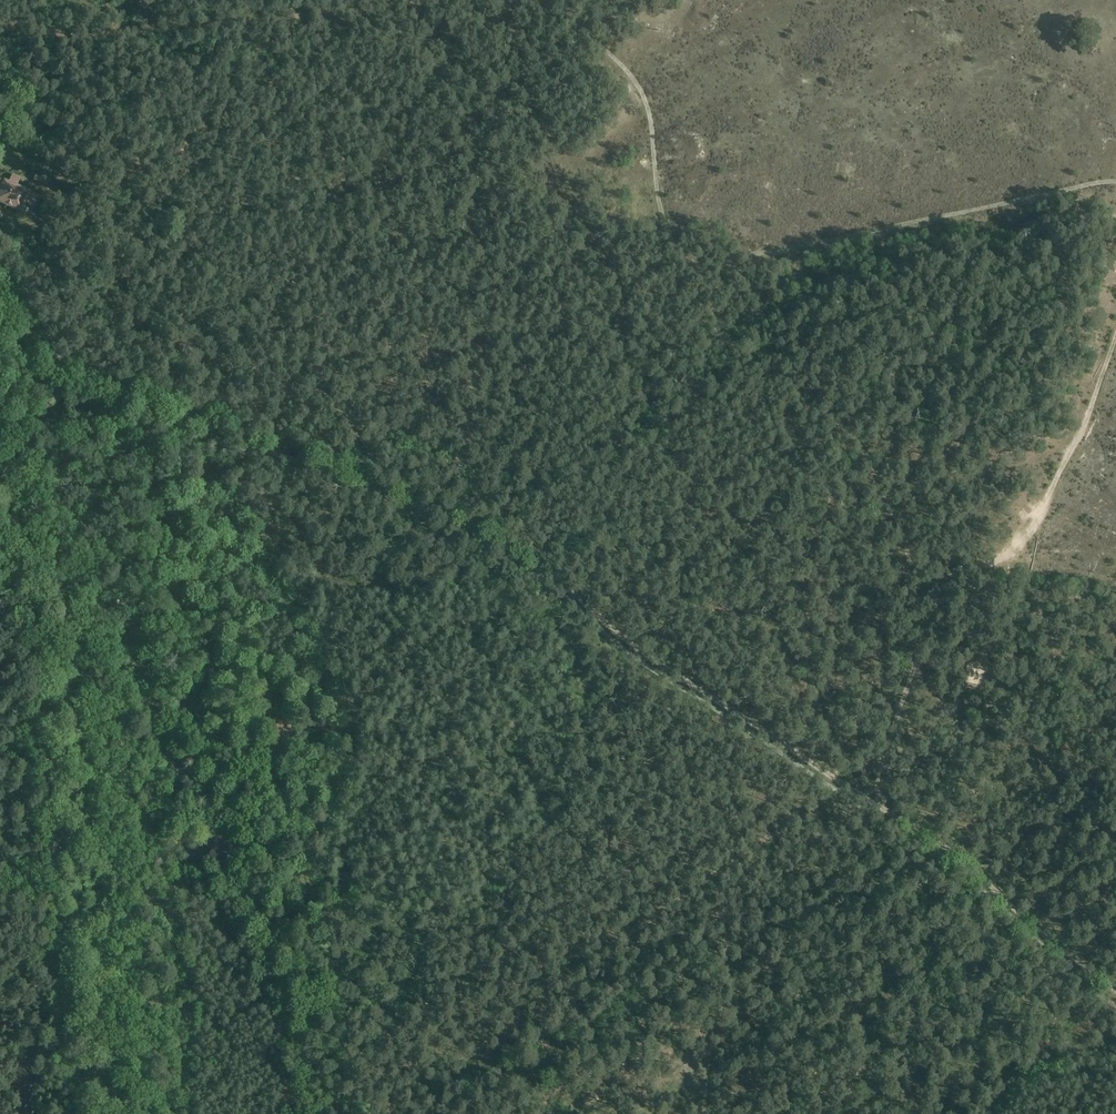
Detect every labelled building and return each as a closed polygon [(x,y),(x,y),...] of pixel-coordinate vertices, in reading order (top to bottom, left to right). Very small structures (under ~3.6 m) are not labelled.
[(0,149),(0,154),(1,156),(11,154),(9,146),(0,149)] [(50,179),(36,174),(33,180),(47,186),(50,179)] [(8,207),(17,187),(20,178),(12,175),(9,183),(4,181),(0,178),(0,190),(0,191),(0,203),(8,207)] [(17,187),(8,207),(21,212),(25,203),(34,207),(38,196),(29,192),(17,187)]
